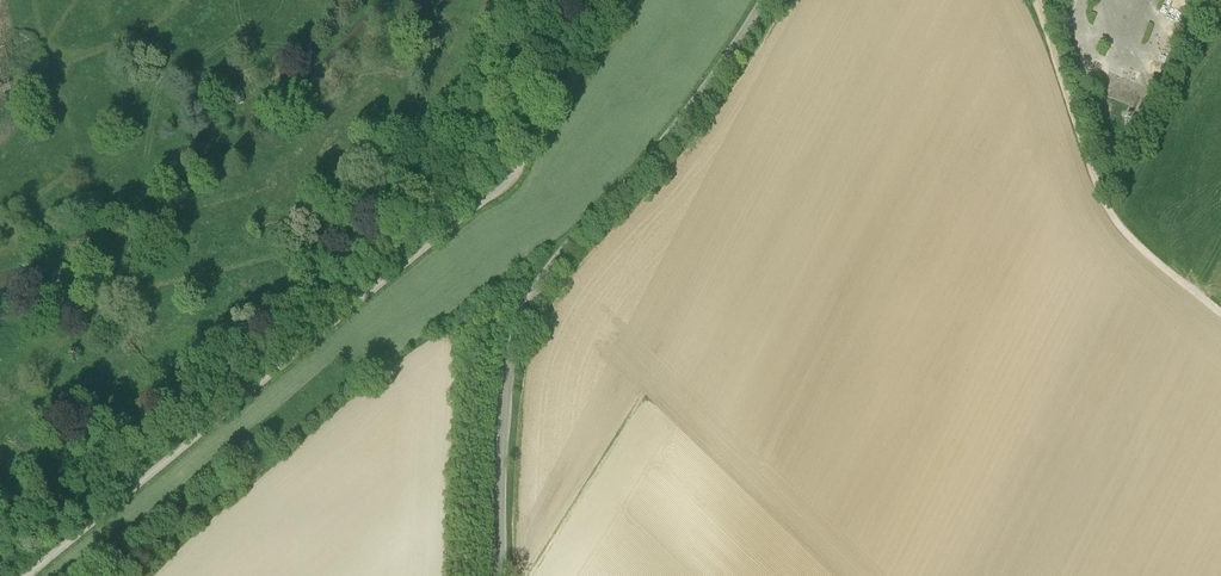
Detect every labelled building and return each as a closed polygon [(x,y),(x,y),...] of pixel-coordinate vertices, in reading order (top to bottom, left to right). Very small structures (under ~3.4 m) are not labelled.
[(244,103),(245,99),(238,85),(229,89),(235,103),(239,105),(244,103)] [(1101,94),(1098,104),(1102,106),(1106,96),(1101,94)]
